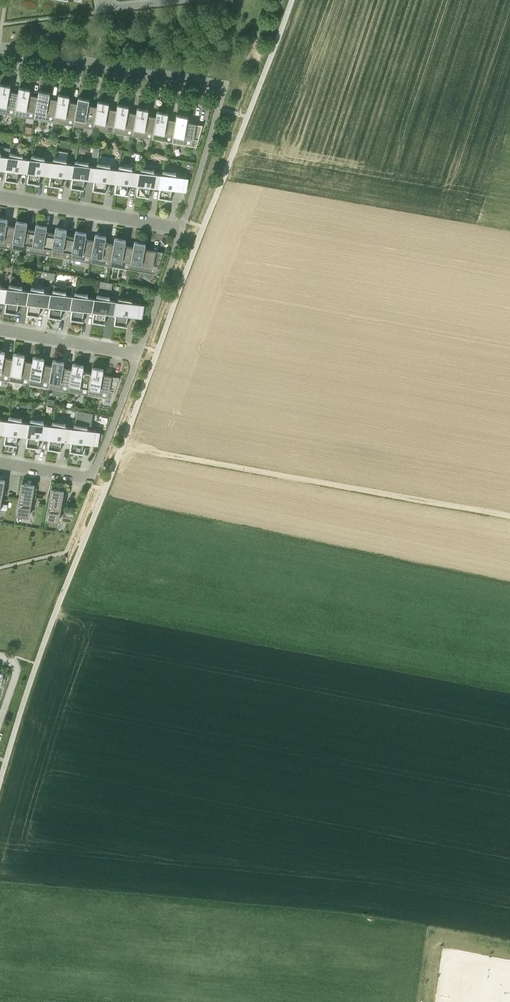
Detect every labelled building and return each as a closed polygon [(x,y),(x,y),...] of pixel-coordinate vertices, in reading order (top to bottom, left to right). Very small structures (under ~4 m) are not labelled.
[(14,115),(18,93),(10,91),(11,85),(0,83),(0,112),(14,115)] [(14,115),(34,118),(38,96),(29,95),(30,89),(19,87),(18,93),(14,115)] [(34,118),(54,122),(58,100),(49,98),(50,92),(39,90),(38,96),(34,118)] [(54,122),(74,125),(77,103),(69,102),(70,96),(59,94),(58,100),(54,122)] [(74,125),(93,129),(97,107),(89,105),(90,99),(78,97),(77,103),(74,125)] [(93,129),(113,132),(117,110),(108,108),(109,102),(98,101),(97,107),(93,129)] [(113,132),(133,135),(137,113),(128,112),(129,106),(118,104),(117,110),(113,132)] [(133,135),(152,139),(156,117),(148,115),(149,109),(138,107),(137,113),(133,135)] [(152,139),(172,142),(176,120),(167,119),(168,113),(157,111),(156,117),(152,139)] [(197,146),(199,140),(203,125),(187,122),(188,116),(177,114),(176,120),(172,142),(197,146)] [(19,171),(29,172),(31,159),(21,157),(22,156),(23,156),(23,155),(10,153),(9,157),(7,170),(6,179),(19,181),(19,180),(18,180),(19,171)] [(7,170),(9,157),(0,155),(0,169),(7,170)] [(41,173),(51,175),(53,162),(43,160),(44,158),(45,158),(45,157),(32,155),(31,159),(29,172),(27,181),(40,183),(41,183),(40,182),(41,173)] [(63,176),(73,177),(75,164),(65,162),(66,161),(67,161),(67,160),(54,158),(53,162),(51,175),(49,184),(62,186),(62,185),(63,176)] [(85,178),(95,180),(97,167),(87,165),(87,163),(89,163),(76,160),(75,164),(73,177),(71,186),(84,189),(84,188),(83,187),(85,178)] [(107,181),(116,182),(119,169),(109,168),(109,166),(111,166),(111,165),(98,163),(97,167),(95,180),(93,189),(106,191),(106,190),(105,190),(107,181)] [(129,183),(138,185),(141,172),(131,170),(131,168),(133,168),(120,165),(119,169),(116,182),(115,191),(128,194),(128,193),(127,193),(129,183)] [(151,186),(160,188),(163,174),(153,173),(153,171),(154,171),(155,170),(141,168),(141,172),(138,185),(137,194),(150,196),(150,195),(149,195),(151,186)] [(172,198),(171,198),(173,188),(183,190),(185,177),(175,175),(175,173),(176,174),(177,173),(163,170),(163,174),(160,188),(159,196),(172,199),(172,198)] [(12,248),(16,226),(7,225),(8,219),(0,217),(0,246),(12,248)] [(12,248),(32,252),(35,230),(27,228),(28,222),(17,220),(16,226),(12,248)] [(32,252),(51,255),(55,233),(46,232),(48,226),(36,224),(35,230),(32,252)] [(51,255),(71,259),(75,236),(66,235),(67,229),(56,227),(55,233),(51,255)] [(71,259),(91,262),(94,240),(86,238),(87,232),(76,230),(75,236),(71,259)] [(91,262),(110,265),(114,243),(106,242),(107,236),(95,234),(94,240),(91,262)] [(110,265),(130,269),(134,247),(125,245),(126,239),(115,237),(114,243),(110,265)] [(156,273),(159,266),(163,252),(145,249),(146,243),(135,241),(134,247),(130,269),(156,273)] [(19,302),(28,304),(30,291),(21,289),(21,287),(22,288),(22,287),(9,284),(9,288),(6,301),(5,310),(18,313),(18,312),(17,312),(19,302)] [(6,301),(9,288),(0,287),(0,300),(6,301)] [(40,305),(50,307),(52,293),(42,292),(43,290),(44,290),(44,289),(31,287),(30,291),(28,304),(27,313),(40,315),(40,314),(39,314),(40,305)] [(62,307),(72,309),(74,296),(64,294),(65,292),(66,293),(66,292),(53,289),(52,293),(50,307),(49,315),(62,318),(62,317),(61,317),(62,307)] [(84,310),(94,312),(96,298),(86,297),(87,295),(88,295),(88,294),(75,292),(74,296),(72,309),(71,318),(83,320),(84,319),(83,319),(84,310)] [(106,313),(116,314),(118,301),(108,299),(109,297),(110,298),(110,297),(97,294),(96,298),(94,312),(92,321),(105,323),(105,322),(104,322),(106,313)] [(126,324),(128,315),(138,317),(140,304),(130,302),(130,300),(132,300),(132,299),(119,297),(118,301),(116,314),(114,323),(127,325),(126,324)] [(9,381),(13,359),(4,357),(5,351),(0,350),(0,379),(9,381)] [(9,381),(29,384),(32,362),(24,361),(25,355),(14,353),(13,359),(9,381)] [(29,384),(48,388),(52,366),(43,364),(44,358),(33,356),(32,362),(29,384)] [(48,388),(68,391),(72,369),(63,368),(64,362),(53,360),(52,366),(48,388)] [(68,391),(88,394),(91,372),(83,371),(84,365),(73,363),(72,369),(68,391)] [(112,399),(114,392),(120,377),(103,374),(104,368),(93,366),(91,372),(88,394),(112,399)] [(70,450),(83,452),(84,442),(94,444),(96,431),(86,429),(86,427),(90,427),(92,412),(77,409),(74,428),(72,441),(70,450)] [(18,434),(28,436),(30,423),(20,421),(20,419),(22,419),(9,416),(8,420),(6,433),(4,442),(17,445),(17,444),(16,444),(18,434)] [(6,433),(8,420),(0,419),(0,432),(6,433)] [(40,437),(50,439),(52,425),(42,424),(42,422),(44,422),(44,421),(31,419),(30,423),(28,436),(26,445),(39,447),(39,446),(38,446),(40,437)] [(62,439),(72,441),(74,428),(64,426),(64,424),(65,425),(66,424),(53,421),(52,425),(50,439),(48,447),(61,450),(61,449),(60,449),(62,439)] [(0,479),(0,511),(2,498),(5,498),(8,480),(0,479)] [(22,483),(16,514),(29,517),(32,503),(34,503),(38,485),(22,483)] [(46,519),(59,522),(61,509),(64,509),(67,491),(51,488),(46,519)]
